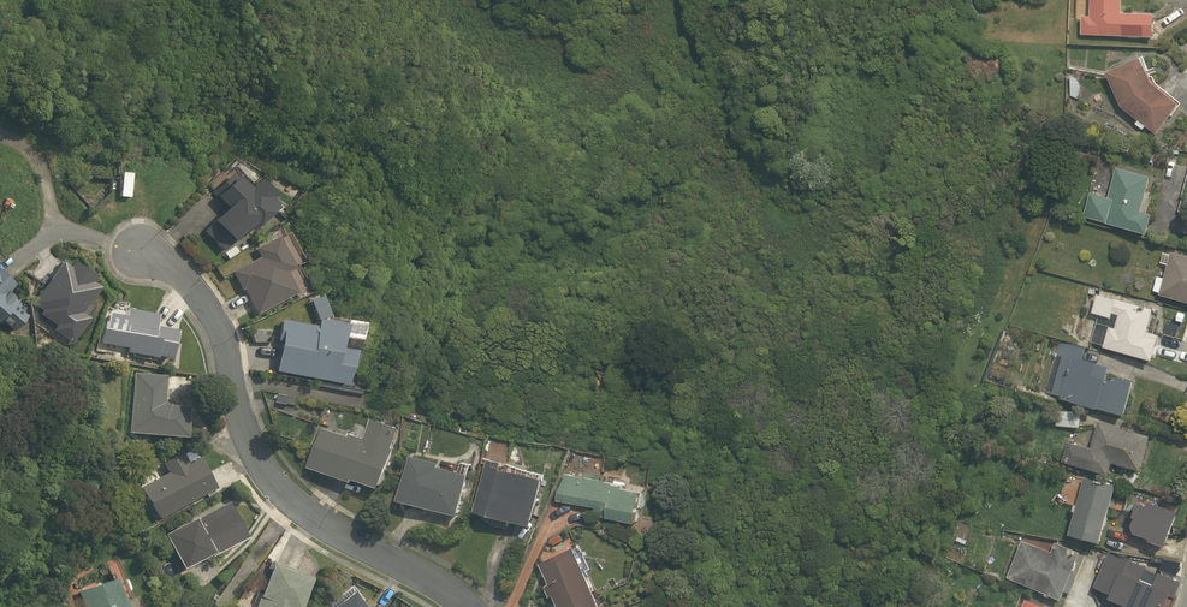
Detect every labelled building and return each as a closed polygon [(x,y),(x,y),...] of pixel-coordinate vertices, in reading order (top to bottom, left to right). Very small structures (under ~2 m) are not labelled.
[(1155,39),(1156,15),(1123,13),(1123,0),(1077,0),(1076,16),(1084,17),(1083,35),(1155,39)] [(1108,46),(1092,46),(1091,56),(1107,56),(1108,46)] [(1122,109),(1157,136),(1180,106),(1153,84),(1142,60),(1107,75),(1122,109)] [(1070,76),(1071,97),(1081,101),(1080,90),(1076,80),(1070,76)] [(1084,218),(1148,236),(1154,216),(1143,213),(1152,179),(1118,169),(1109,199),(1091,194),(1084,218)] [(211,222),(202,231),(205,235),(222,252),(231,243),(246,229),(249,233),(274,209),(266,200),(269,197),(254,181),(246,189),(235,178),(231,174),(213,192),(211,193),(215,197),(226,208),(211,222)] [(259,258),(231,272),(232,275),(241,291),(243,290),(255,315),(297,294),(287,273),(295,269),(279,237),(255,249),(259,258)] [(1170,253),(1158,296),(1186,304),(1186,258),(1170,253)] [(67,269),(59,263),(43,285),(31,304),(41,311),(39,315),(56,326),(52,331),(71,344),(88,319),(80,314),(97,289),(89,283),(93,278),(71,263),(67,269)] [(13,332),(25,317),(20,313),(23,309),(5,294),(12,286),(0,276),(0,322),(13,332)] [(1103,349),(1153,362),(1159,340),(1147,337),(1154,310),(1096,295),(1091,314),(1111,319),(1112,315),(1117,317),(1114,328),(1108,326),(1107,330),(1095,327),(1091,343),(1103,347),(1103,349)] [(106,322),(104,322),(100,344),(126,349),(125,353),(156,359),(156,357),(169,360),(174,332),(153,328),(156,315),(127,309),(125,317),(108,314),(106,322)] [(339,349),(344,325),(318,320),(317,327),(281,320),(276,341),(280,342),(274,372),(346,386),(353,352),(339,349)] [(1125,417),(1133,386),(1105,379),(1108,366),(1083,360),(1086,348),(1059,341),(1045,393),(1060,397),(1059,400),(1125,417)] [(133,373),(128,432),(182,437),(185,407),(166,405),(161,401),(163,375),(133,373)] [(298,398),(280,395),(279,404),(289,406),(290,404),(296,406),(298,398)] [(1054,426),(1083,429),(1085,415),(1056,411),(1054,426)] [(356,480),(382,489),(396,450),(394,449),(400,430),(372,420),(366,439),(351,434),(350,437),(324,429),(311,468),(354,483),(356,480)] [(1061,462),(1108,476),(1111,464),(1140,472),(1150,437),(1098,422),(1090,449),(1067,442),(1061,462)] [(140,487),(157,519),(213,489),(191,449),(161,465),(165,473),(140,487)] [(401,501),(460,517),(470,477),(439,468),(440,465),(412,457),(401,501)] [(488,460),(474,512),(493,517),(491,525),(507,529),(510,520),(532,526),(545,480),(498,468),(500,463),(488,460)] [(595,516),(637,523),(642,493),(624,490),(625,485),(567,475),(563,474),(558,502),(596,509),(595,516)] [(1069,536),(1102,544),(1116,486),(1083,478),(1069,536)] [(164,535),(182,571),(246,539),(227,503),(164,535)] [(1134,527),(1137,535),(1152,539),(1152,544),(1170,549),(1181,515),(1150,504),(1147,509),(1140,505),(1135,516),(1137,519),(1134,527)] [(554,546),(564,542),(561,535),(551,540),(554,546)] [(1052,553),(1022,541),(1008,578),(1062,600),(1066,591),(1071,593),(1086,556),(1081,554),(1081,553),(1056,543),(1052,553)] [(561,606),(601,606),(574,550),(541,566),(551,586),(547,588),(552,599),(556,597),(561,606)] [(254,606),(299,606),(310,578),(303,576),(304,572),(269,559),(265,568),(269,569),(259,597),(258,597),(254,606)] [(83,606),(130,606),(113,560),(104,563),(110,579),(77,591),(77,592),(83,606)] [(352,591),(331,606),(364,606),(352,591)]
